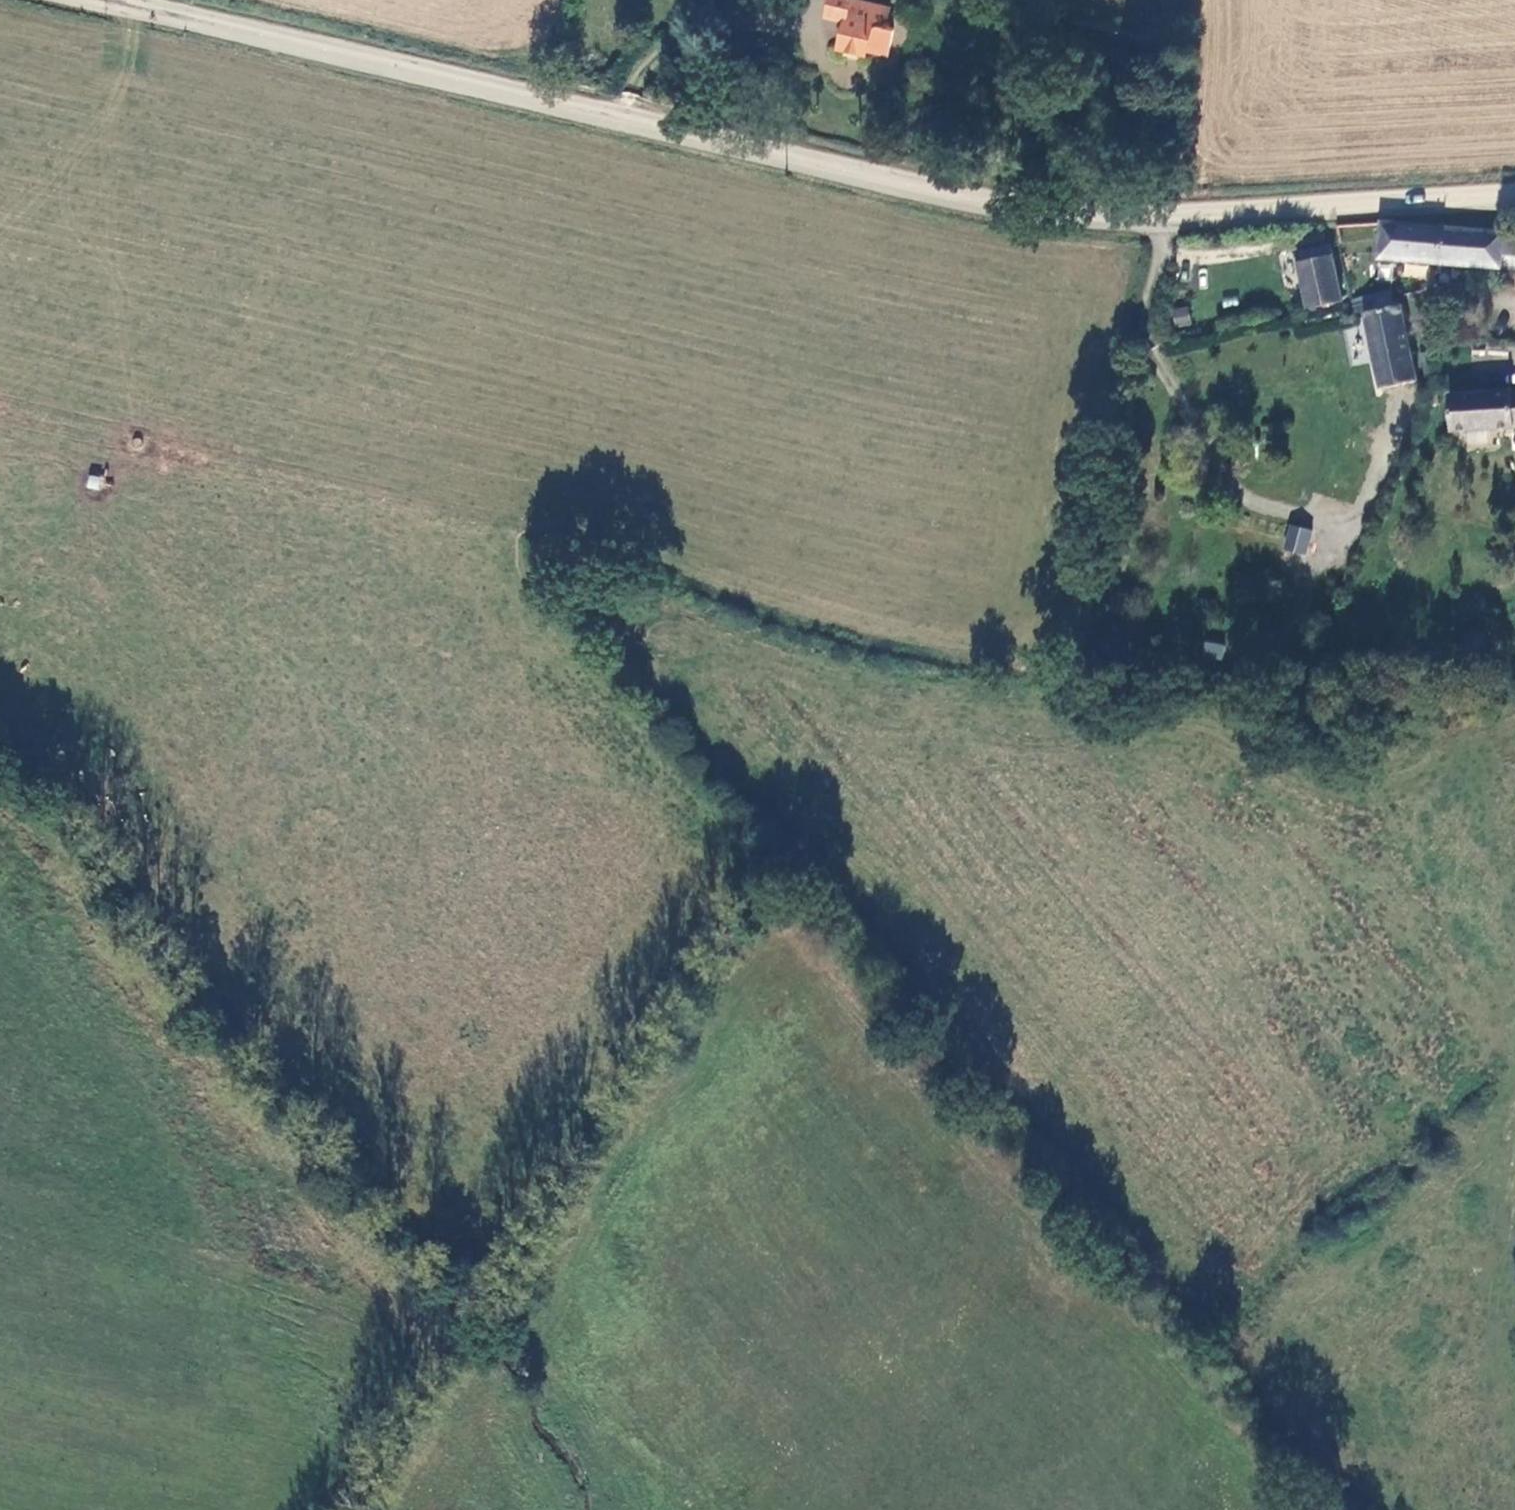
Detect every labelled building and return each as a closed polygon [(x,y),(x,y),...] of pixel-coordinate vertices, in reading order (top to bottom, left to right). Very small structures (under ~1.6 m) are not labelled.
[(847,0),(833,0),(829,24),(845,27),(840,56),(869,61),(870,56),(883,58),(884,49),(888,50),(891,33),(886,32),(890,8),(847,0)] [(1119,22),(1075,14),(1070,38),(1115,46),(1119,22)] [(1382,224),(1379,258),(1514,268),(1514,249),(1514,235),(1382,224)] [(1330,248),(1296,256),(1310,310),(1343,301),(1330,248)] [(1400,296),(1365,302),(1380,388),(1415,382),(1400,296)] [(1176,328),(1191,324),(1186,306),(1171,310),(1176,328)] [(1450,400),(1454,433),(1514,426),(1514,392),(1450,400)] [(1307,554),(1311,528),(1288,524),(1283,550),(1307,554)]
